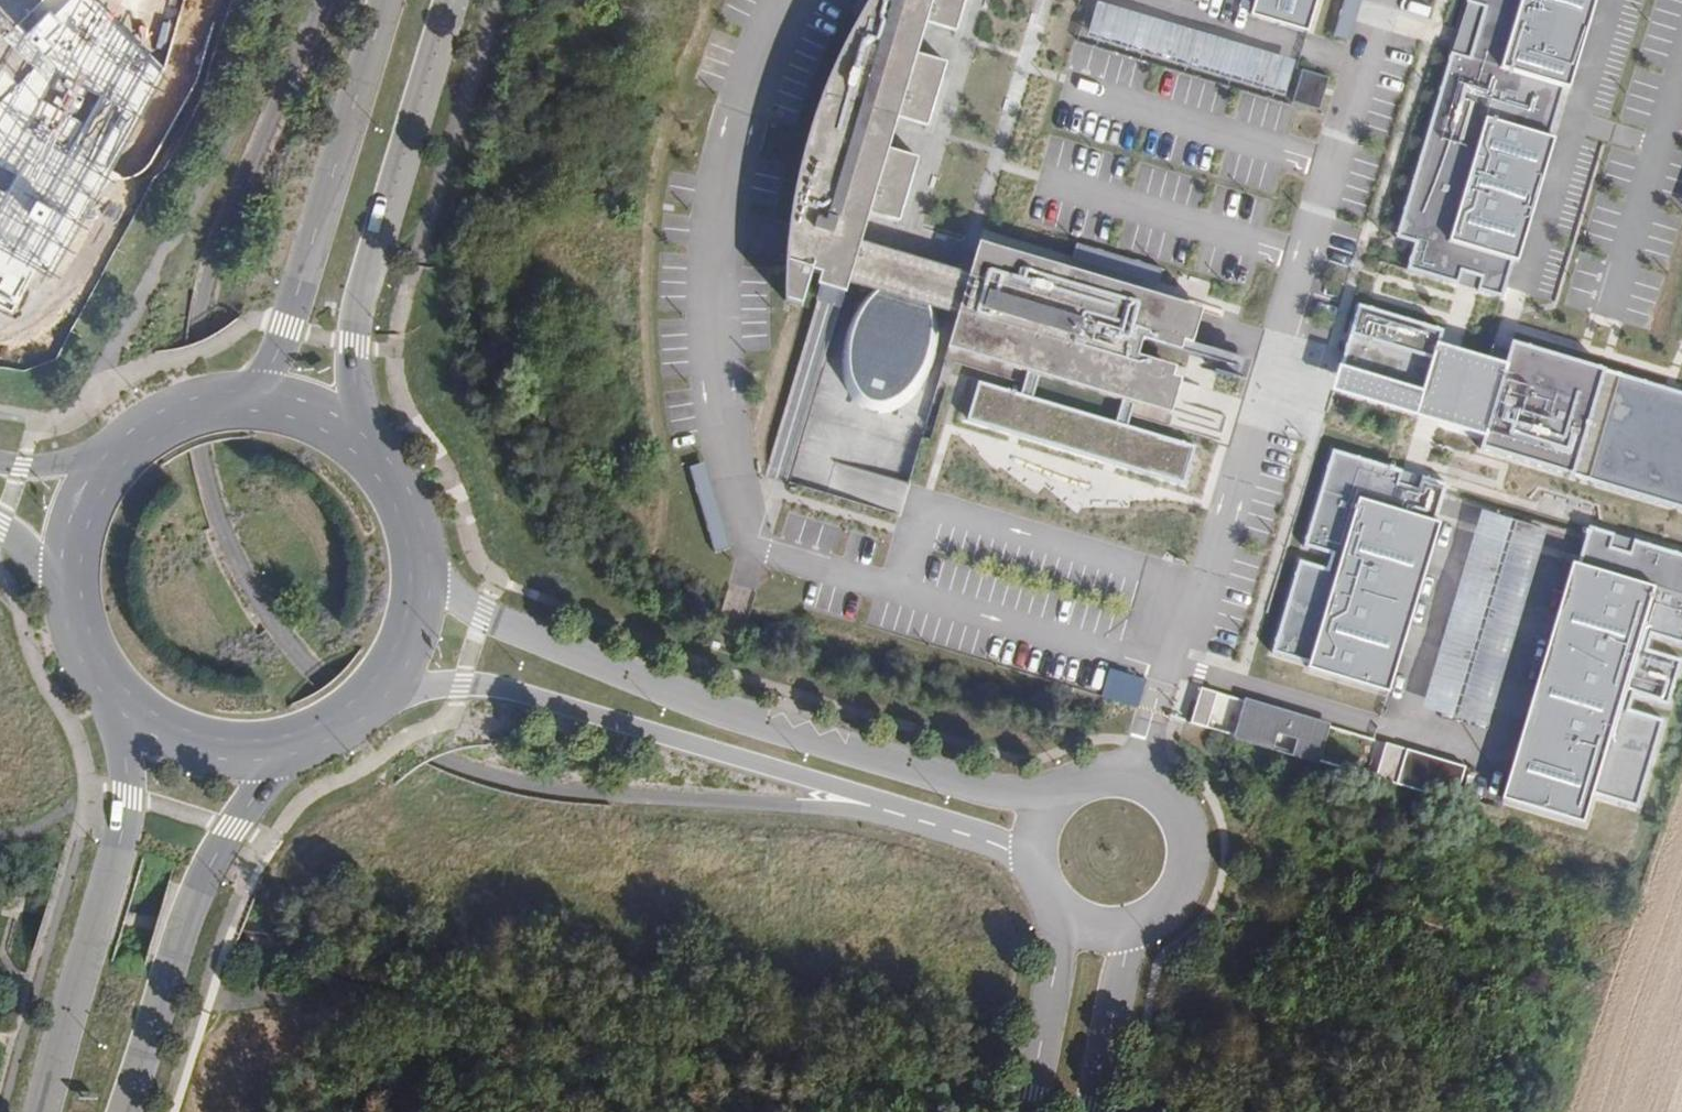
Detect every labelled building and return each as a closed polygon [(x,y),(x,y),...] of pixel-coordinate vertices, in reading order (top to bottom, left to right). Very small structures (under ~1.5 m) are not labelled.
[(790,266),(786,264),(785,302),(803,308),(815,274),(827,278),(821,294),(842,301),(848,285),(869,294),(861,303),(849,319),(843,339),(840,365),(842,381),(846,394),(854,406),(867,415),(880,417),(896,413),(910,404),(923,389),(931,371),(937,353),(939,334),(935,308),(958,315),(948,349),(1027,373),(1020,396),(978,384),(967,420),(1182,484),(1193,447),(1125,427),(1132,404),(1172,416),(1183,381),(1174,378),(1177,369),(1137,357),(1142,341),(1190,356),(1204,311),(980,244),(970,277),(859,244),(868,214),(900,224),(919,160),(887,150),(896,120),(928,129),(947,65),(915,55),(924,25),(956,34),(967,0),(904,0),(903,4),(894,1),(895,0),(872,0),(860,18),(844,48),(830,79),(821,103),(809,139),(802,164),(796,190),(790,227),(801,229),(790,266)] [(1253,3),(1248,18),(1306,35),(1317,0),(1243,0),(1253,3)] [(1347,43),(1359,0),(1343,0),(1331,38),(1347,43)] [(1392,239),(1411,245),(1403,271),(1454,286),(1458,272),(1478,278),(1474,292),(1500,300),(1511,262),(1516,263),(1553,140),(1548,139),(1563,89),(1567,91),(1594,0),(1464,0),(1464,1),(1482,6),(1467,57),(1449,52),(1392,239)] [(1482,6),(1464,1),(1449,52),(1467,57),(1482,6)] [(1090,38),(1285,95),(1295,61),(1100,4),(1090,38)] [(1290,104),(1317,112),(1327,79),(1300,71),(1290,104)] [(790,266),(801,229),(790,227),(789,231),(786,264),(790,266)] [(839,311),(842,301),(821,294),(817,304),(839,311)] [(1509,343),(1507,349),(1490,345),(1485,360),(1436,345),(1441,331),(1356,306),(1337,368),(1407,387),(1401,405),(1416,409),(1413,417),(1481,437),(1478,448),(1681,509),(1681,394),(1509,343)] [(1193,346),(1190,356),(1218,363),(1215,373),(1238,380),(1241,370),(1219,364),(1222,353),(1193,346)] [(1241,370),(1244,360),(1222,353),(1219,364),(1241,370)] [(1407,387),(1337,368),(1326,403),(1478,448),(1481,437),(1413,417),(1416,409),(1401,405),(1407,387)] [(1269,653),(1387,692),(1437,523),(1433,522),(1444,484),(1420,476),(1415,491),(1396,485),(1400,471),(1330,450),(1301,546),(1328,554),(1324,568),(1297,560),(1269,653)] [(716,552),(731,548),(705,463),(690,468),(716,552)] [(1485,726),(1543,530),(1478,510),(1420,707),(1485,726)] [(1499,799),(1581,823),(1590,794),(1635,808),(1661,719),(1626,709),(1630,695),(1665,705),(1679,659),(1644,649),(1648,635),(1681,645),(1681,555),(1630,540),(1626,554),(1607,548),(1611,534),(1586,526),(1575,564),(1569,562),(1499,799)] [(1201,689),(1197,702),(1214,707),(1218,694),(1201,689)] [(1190,724),(1207,729),(1214,707),(1197,702),(1190,724)] [(1247,703),(1237,738),(1317,762),(1327,727),(1247,703)] [(1373,777),(1453,800),(1463,765),(1383,742),(1373,777)]
